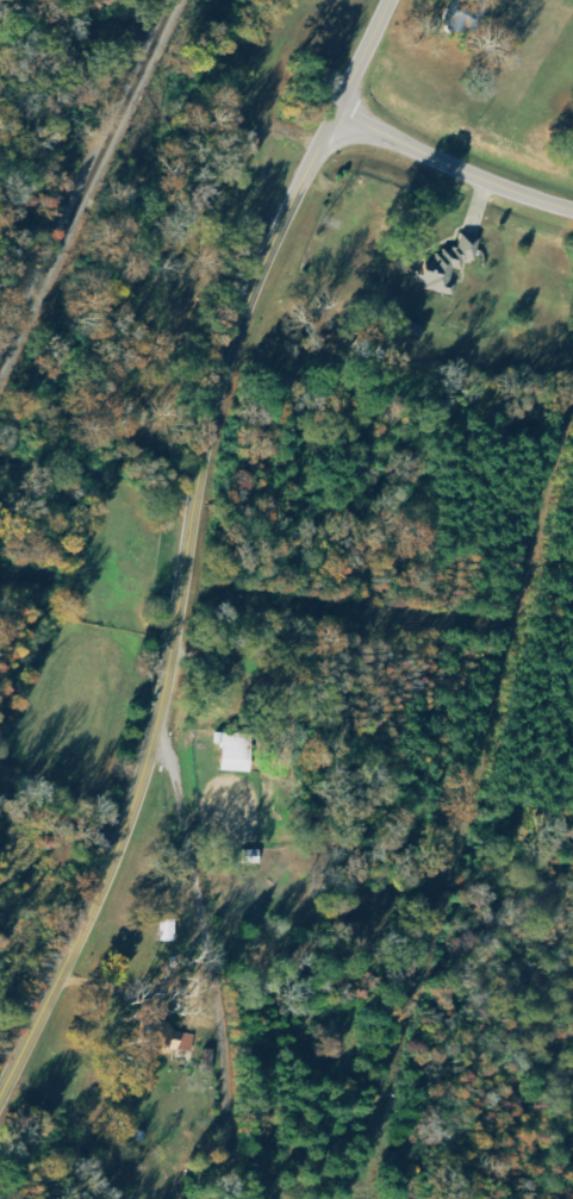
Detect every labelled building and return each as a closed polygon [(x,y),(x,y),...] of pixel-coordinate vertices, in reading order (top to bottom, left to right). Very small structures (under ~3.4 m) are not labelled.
[(457,293),(459,283),(454,282),(457,268),(467,270),(469,257),(479,259),(483,240),(464,236),(461,250),(444,246),(441,260),(430,258),(425,287),(457,293)] [(185,1041),(176,1039),(178,1026),(146,1020),(141,1044),(182,1052),(185,1041)]
